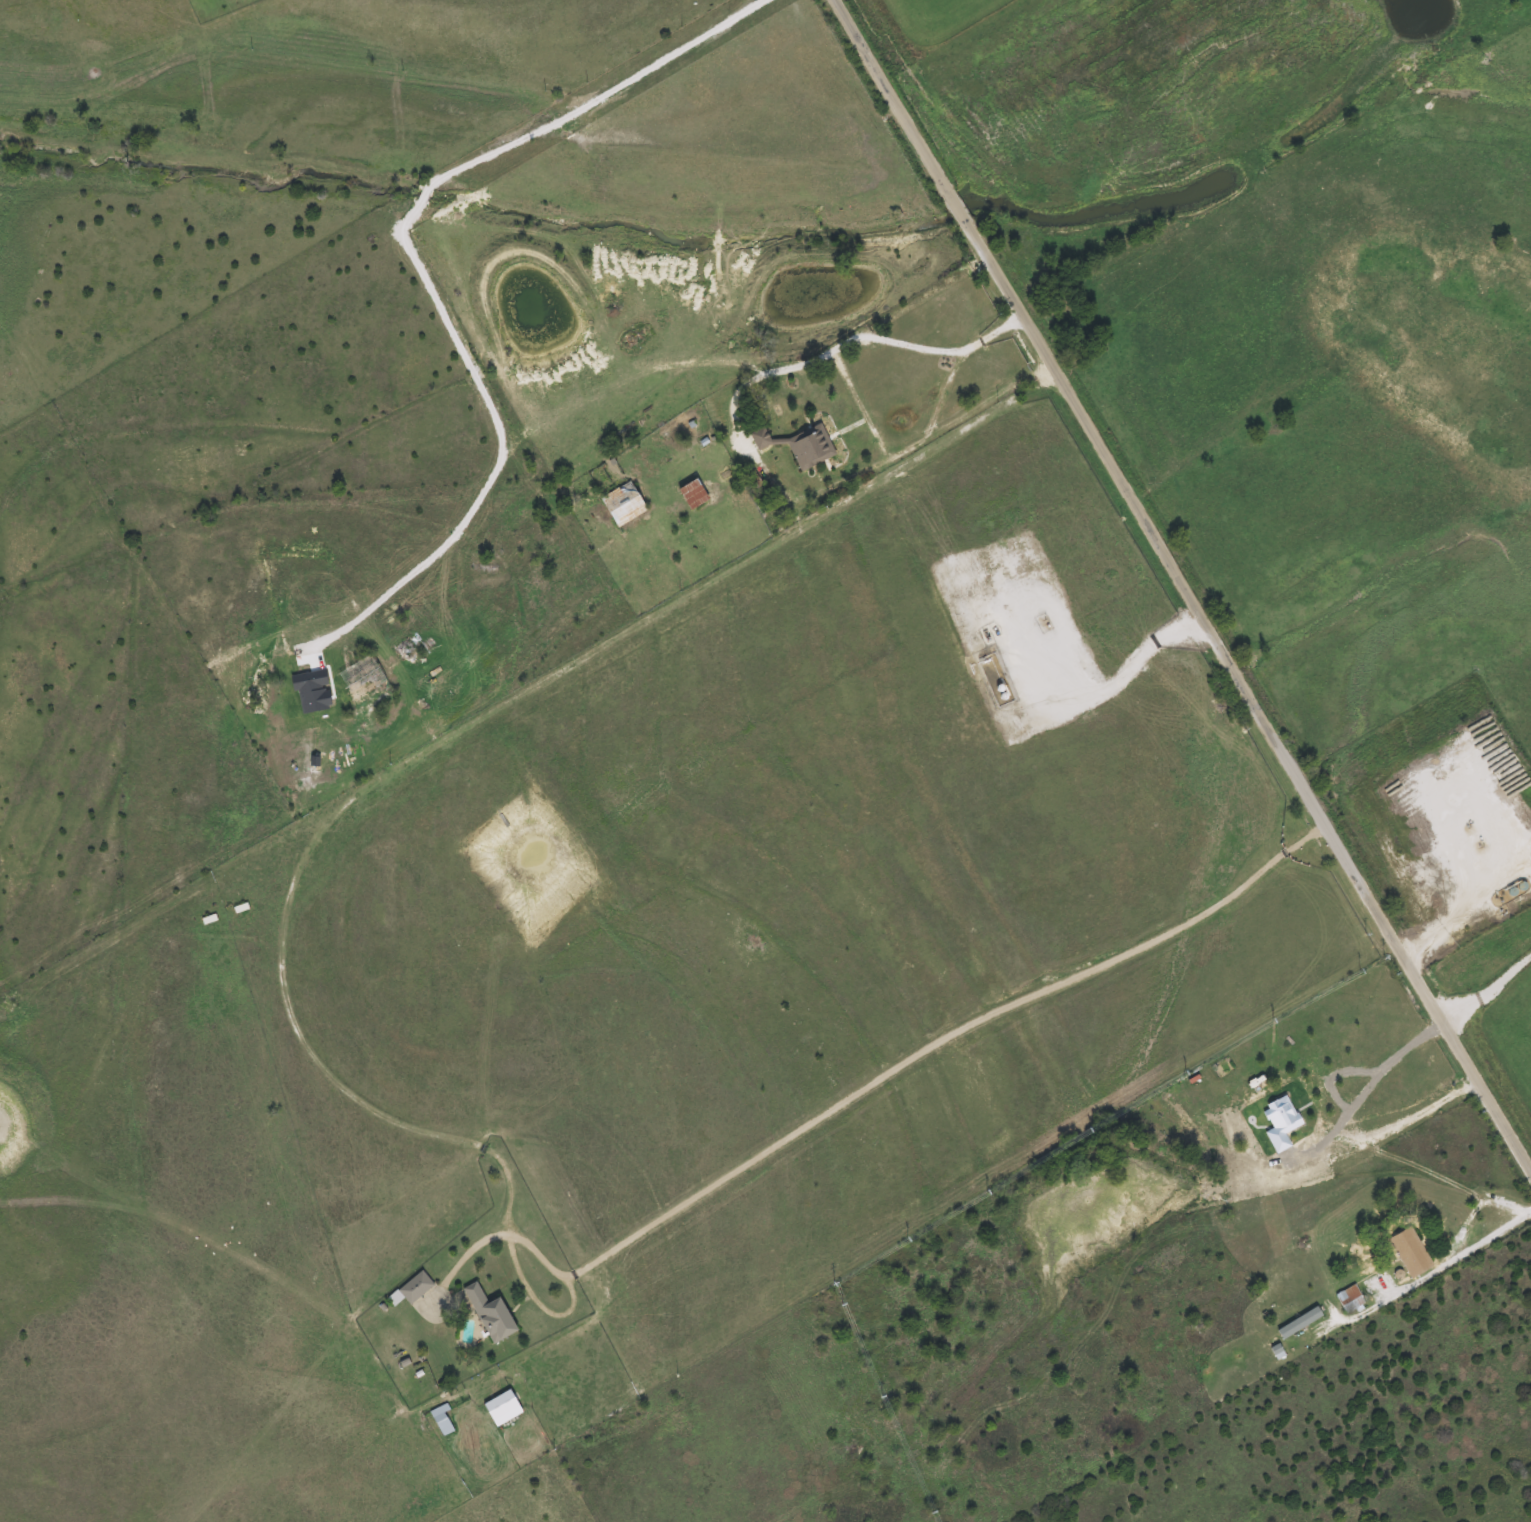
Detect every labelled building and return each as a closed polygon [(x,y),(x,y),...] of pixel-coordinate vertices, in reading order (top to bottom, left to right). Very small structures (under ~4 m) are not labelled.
[(629,353),(624,342),(615,346),(612,339),(630,331),(638,349),(629,353)] [(770,443),(755,451),(746,433),(762,425),(770,443)] [(784,443),(818,425),(833,453),(798,471),(784,443)] [(686,509),(676,488),(692,479),(703,500),(686,509)] [(598,495),(630,482),(643,513),(611,526),(598,495)] [(977,657),(992,651),(1010,700),(995,705),(977,657)] [(323,676),(366,653),(385,688),(342,711),(323,676)] [(1220,1111),(1262,1090),(1264,1094),(1274,1089),(1282,1106),(1230,1132),(1220,1111)] [(1385,1236),(1408,1225),(1428,1267),(1405,1278),(1385,1236)] [(383,1297),(418,1269),(430,1285),(406,1304),(401,1297),(390,1305),(383,1297)] [(496,1295),(512,1331),(485,1342),(460,1286),(473,1281),(482,1301),(496,1295)] [(1361,1302),(1343,1313),(1332,1295),(1350,1284),(1361,1302)] [(1319,1314),(1279,1339),(1273,1329),(1312,1304),(1319,1314)] [(478,1404),(504,1389),(518,1412),(491,1428),(478,1404)] [(450,1431),(439,1436),(427,1412),(442,1404),(445,1410),(440,1412),(450,1431)]
